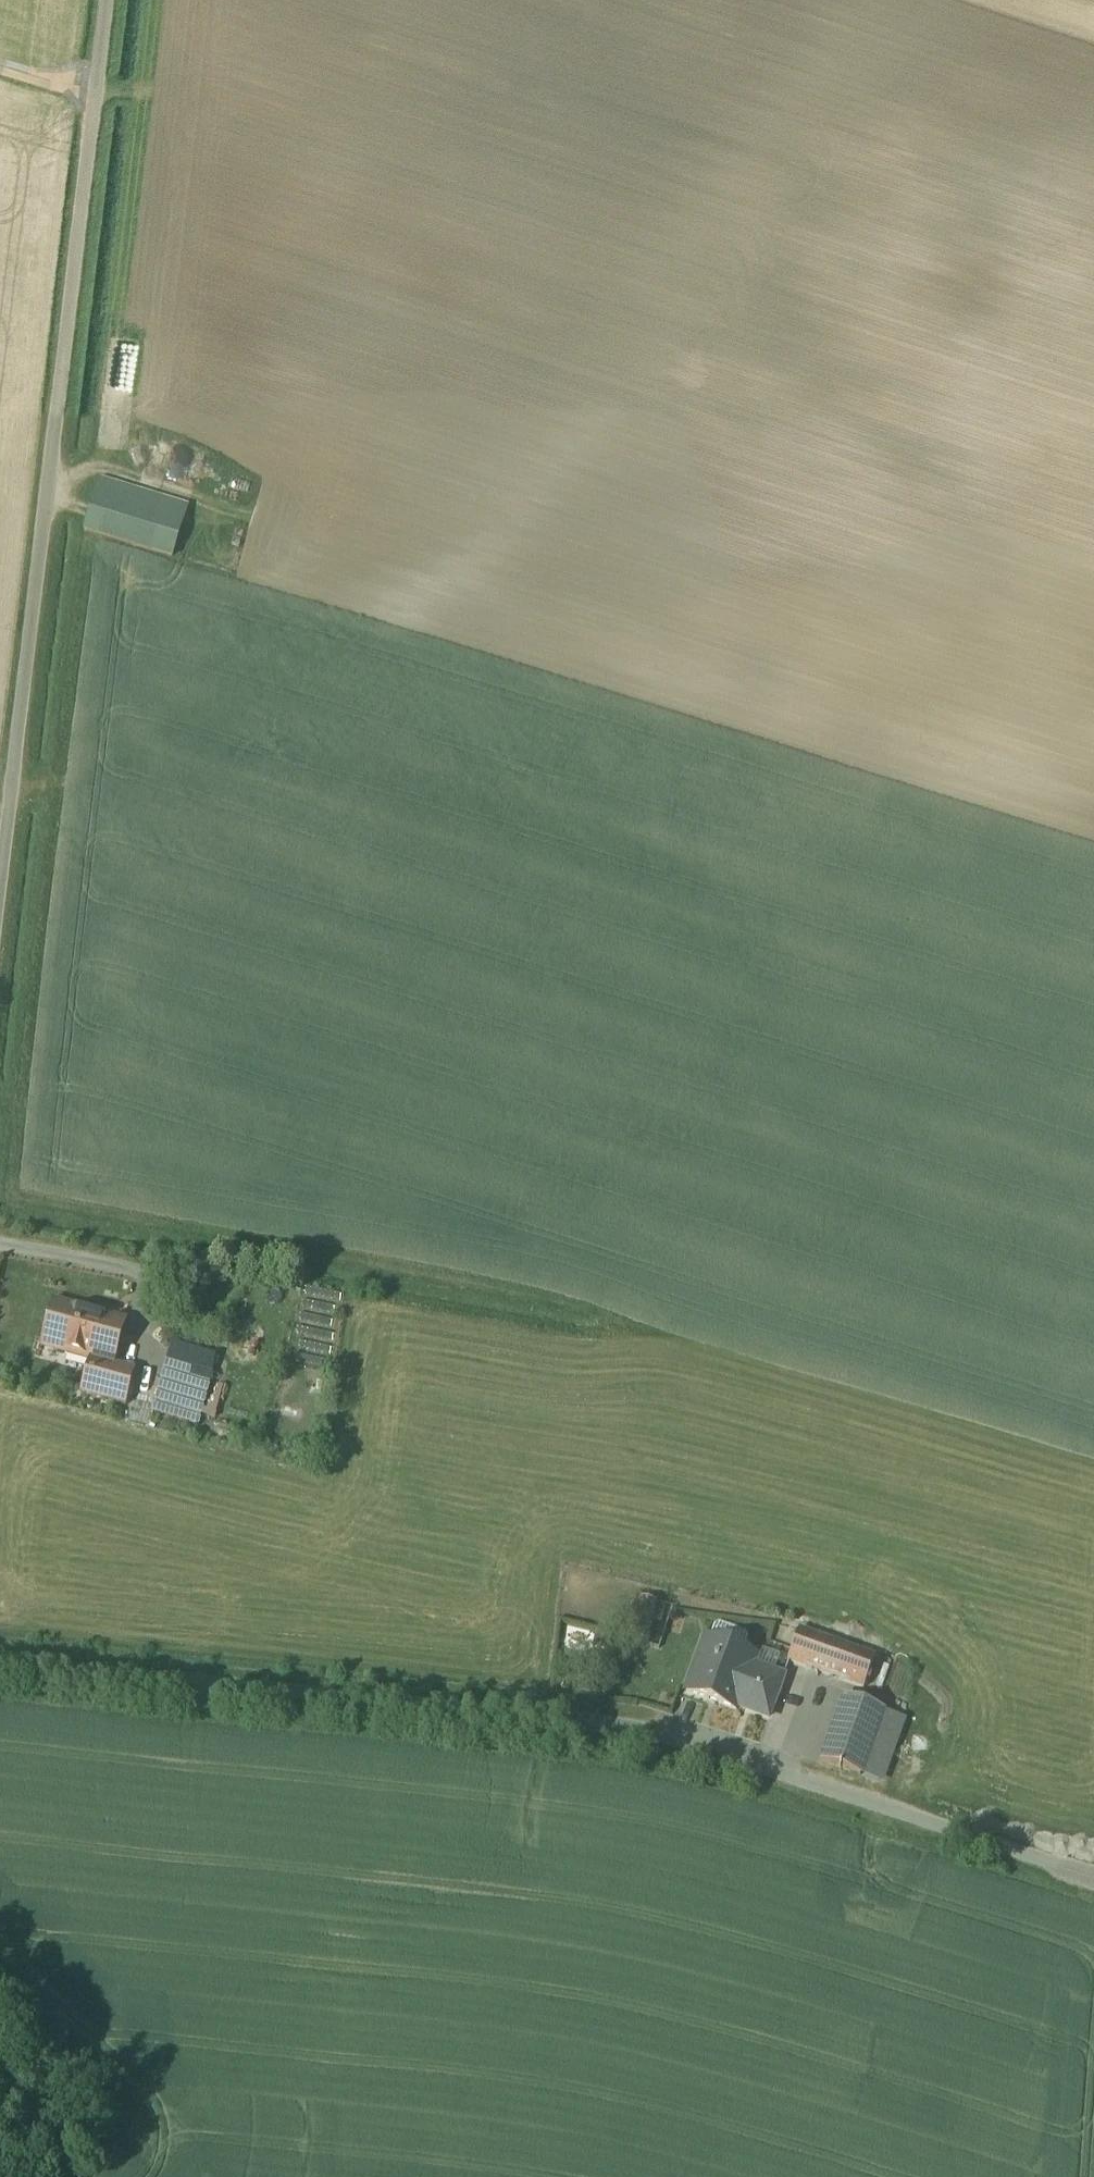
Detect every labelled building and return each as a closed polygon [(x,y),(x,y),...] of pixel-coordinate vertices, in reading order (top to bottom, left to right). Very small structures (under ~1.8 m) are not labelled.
[(192,510),(105,481),(82,535),(178,570),(192,510)] [(39,1350),(89,1364),(80,1398),(128,1410),(138,1370),(117,1365),(128,1322),(54,1302),(39,1350)] [(211,1383),(216,1358),(170,1346),(151,1416),(199,1429),(218,1420),(227,1388),(211,1383)] [(559,1646),(595,1653),(599,1632),(563,1625),(559,1646)] [(802,1627),(786,1663),(865,1691),(877,1654),(802,1627)] [(705,1636),(686,1690),(774,1723),(792,1669),(705,1636)] [(841,1697),(821,1762),(868,1777),(888,1713),(841,1697)]
